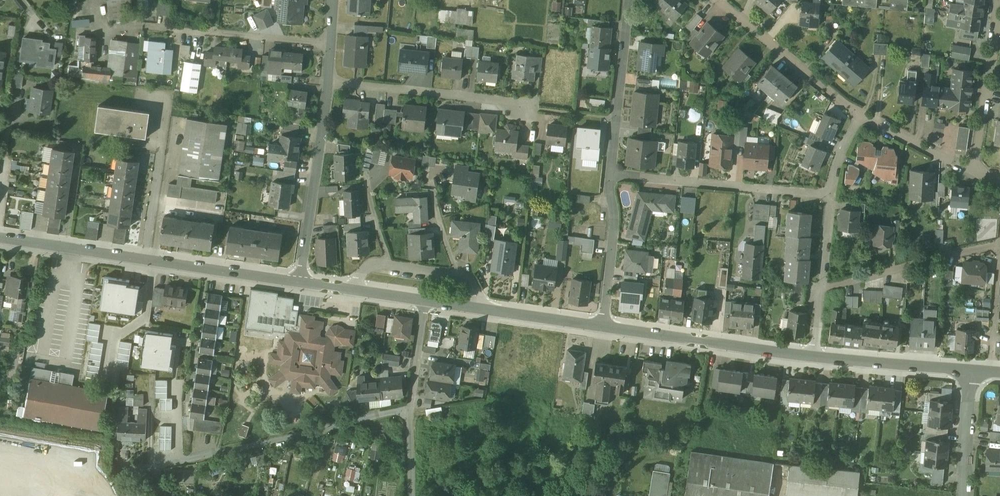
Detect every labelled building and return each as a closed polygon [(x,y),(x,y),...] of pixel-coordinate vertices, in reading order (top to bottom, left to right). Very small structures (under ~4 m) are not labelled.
[(110,20),(133,19),(132,0),(110,0),(110,20)] [(276,5),(275,9),(279,9),(278,22),(287,22),(289,0),(276,0),(276,5)] [(287,22),(302,23),(303,3),(307,4),(307,0),(289,0),(287,22)] [(348,13),(358,14),(370,15),(370,14),(366,14),(367,0),(369,0),(349,0),(348,13)] [(682,0),(667,0),(662,5),(658,10),(668,18),(671,15),(676,19),(688,4),(682,0)] [(755,0),(770,13),(781,0),(755,0)] [(890,9),(906,11),(907,0),(891,0),(890,9)] [(966,0),(965,0),(964,6),(956,4),(951,4),(950,11),(981,16),(983,3),(966,0)] [(171,4),(159,2),(157,14),(169,16),(171,4)] [(820,4),(802,2),(800,18),(801,18),(800,24),(818,26),(818,20),(820,4)] [(457,11),(439,9),(438,27),(455,28),(456,23),(472,25),(473,11),(466,10),(466,9),(457,8),(457,11)] [(933,9),(926,8),(925,15),(934,16),(935,9),(933,9)] [(274,24),(267,9),(254,15),(260,30),(274,24)] [(981,16),(950,11),(948,19),(956,20),(962,19),(961,27),(960,27),(959,37),(977,39),(981,16)] [(698,13),(688,24),(694,29),(703,17),(698,13)] [(87,17),(70,18),(70,26),(88,25),(87,17)] [(834,19),(826,19),(825,30),(832,31),(834,19)] [(691,42),(707,56),(724,35),(708,21),(699,32),(691,42)] [(590,46),(610,48),(612,27),(603,26),(593,25),(590,46)] [(474,30),(456,28),(455,38),(473,40),(474,30)] [(694,29),(686,38),(691,42),(699,32),(694,29)] [(96,38),(84,36),(84,35),(79,35),(76,64),(90,65),(90,62),(92,63),(92,60),(94,60),(96,38)] [(354,35),(347,35),(345,65),(363,66),(364,46),(367,46),(368,36),(354,35)] [(437,36),(428,35),(426,47),(436,48),(437,36)] [(41,41),(23,38),(20,60),(29,61),(30,58),(38,60),(37,64),(52,67),(54,55),(55,50),(54,50),(46,48),(46,45),(48,46),(48,43),(40,42),(41,41)] [(127,41),(111,40),(109,67),(90,65),(76,64),(76,65),(68,64),(67,75),(136,83),(137,78),(123,77),(127,41)] [(166,42),(149,40),(146,71),(171,73),(173,55),(165,55),(166,42)] [(140,43),(127,41),(123,77),(137,78),(140,43)] [(664,44),(640,41),(640,42),(643,43),(642,51),(639,50),(639,51),(640,51),(638,68),(655,70),(656,53),(663,54),(664,44)] [(63,43),(55,42),(54,50),(55,50),(54,55),(61,56),(63,43)] [(853,55),(838,42),(825,57),(832,63),(834,60),(842,67),(853,55)] [(191,45),(182,44),(180,57),(189,58),(191,45)] [(472,46),(465,45),(464,57),(471,58),(472,46)] [(970,48),(954,45),(952,57),(968,60),(970,48)] [(610,48),(590,46),(588,67),(607,69),(610,48)] [(229,48),(215,47),(214,52),(206,52),(205,64),(216,65),(217,59),(220,59),(228,60),(229,48)] [(243,49),(229,48),(228,60),(239,60),(238,67),(249,68),(250,56),(242,55),(243,49)] [(741,48),(725,68),(733,75),(735,73),(741,77),(741,78),(747,71),(755,61),(741,48)] [(921,49),(913,49),(912,58),(920,59),(921,53),(921,49)] [(284,51),(270,50),(270,56),(268,72),(269,72),(281,74),(282,67),(283,53),(284,53),(284,51)] [(428,52),(416,51),(415,52),(402,51),(401,59),(399,59),(398,71),(399,71),(399,69),(414,71),(413,72),(426,73),(426,74),(427,74),(429,52),(428,52)] [(284,53),(283,53),(282,67),(295,68),(295,71),(302,72),(304,55),(284,53)] [(921,53),(920,59),(920,62),(922,62),(921,67),(929,68),(930,55),(921,53)] [(537,57),(516,54),(515,64),(514,63),(512,77),(534,80),(535,71),(537,57)] [(263,55),(260,80),(268,80),(269,72),(268,72),(270,56),(263,55)] [(867,68),(853,55),(842,67),(850,74),(848,77),(854,83),(867,68)] [(462,60),(443,58),(441,75),(461,77),(462,60)] [(499,63),(479,61),(477,79),(486,80),(486,79),(497,80),(499,63)] [(773,65),(758,82),(771,93),(785,76),(773,65)] [(940,68),(932,67),(931,74),(936,75),(939,75),(940,68)] [(973,71),(954,69),(951,89),(939,88),(937,105),(950,107),(949,107),(968,109),(970,94),(972,94),(972,87),(971,87),(973,71)] [(917,71),(908,70),(907,81),(907,87),(900,86),(899,101),(913,102),(917,71)] [(747,71),(741,78),(741,77),(738,81),(743,85),(751,75),(747,71)] [(23,75),(12,74),(10,86),(21,88),(23,75)] [(931,74),(927,74),(923,104),(937,105),(939,88),(939,87),(935,86),(936,75),(931,74)] [(798,86),(785,76),(771,93),(783,103),(798,86)] [(654,80),(637,78),(636,85),(653,87),(654,80)] [(288,83),(275,81),(274,90),(287,92),(288,83)] [(42,90),(32,88),(31,99),(26,99),(25,108),(30,108),(29,111),(30,112),(30,109),(47,111),(47,114),(48,114),(51,91),(47,90),(46,92),(42,92),(42,90)] [(308,92),(290,90),(288,105),(297,106),(295,117),(304,118),(305,107),(306,107),(308,92)] [(658,94),(635,91),(633,103),(636,104),(634,123),(639,124),(652,125),(655,126),(655,125),(652,124),(654,111),(657,111),(658,94)] [(752,97),(743,108),(749,111),(756,101),(752,97)] [(359,100),(344,99),(343,116),(344,117),(348,117),(348,126),(361,127),(362,117),(368,118),(370,103),(359,102),(359,100)] [(150,110),(100,103),(96,129),(146,136),(150,110)] [(384,104),(377,104),(375,122),(383,123),(383,122),(384,108),(384,104)] [(782,113),(761,104),(754,113),(777,123),(778,118),(782,113)] [(426,107),(405,105),(403,125),(414,126),(414,129),(424,130),(426,107)] [(397,110),(384,108),(383,122),(396,124),(397,110)] [(465,112),(451,110),(451,114),(439,112),(439,109),(438,109),(436,133),(437,133),(437,137),(451,138),(452,135),(461,136),(462,128),(463,128),(465,112)] [(480,113),(468,112),(466,128),(467,128),(467,127),(478,128),(478,129),(480,113)] [(497,115),(480,113),(478,129),(478,131),(487,132),(487,130),(495,131),(497,115)] [(841,119),(826,113),(817,133),(817,134),(824,137),(831,140),(841,119)] [(228,124),(187,118),(183,147),(224,153),(228,124)] [(245,123),(238,122),(237,132),(250,134),(251,124),(245,123)] [(300,125),(284,122),(283,129),(299,131),(300,125)] [(508,125),(506,126),(505,130),(497,129),(495,149),(505,150),(505,147),(516,148),(515,152),(516,152),(518,132),(514,131),(515,127),(513,125),(508,125)] [(566,127),(549,125),(547,142),(564,144),(566,127)] [(748,126),(741,126),(741,127),(739,145),(745,146),(746,143),(748,126)] [(970,128),(959,126),(956,149),(967,150),(970,128)] [(600,129),(578,127),(576,145),(577,146),(577,147),(582,147),(581,157),(598,159),(599,146),(598,146),(600,129)] [(741,127),(734,127),(734,136),(733,144),(739,145),(741,127)] [(651,131),(638,130),(637,136),(651,138),(651,131)] [(824,137),(817,134),(817,133),(812,131),(810,137),(822,142),(824,137)] [(301,137),(282,134),(280,145),(270,144),(268,159),(279,160),(279,156),(297,159),(301,137)] [(734,136),(713,134),(710,165),(730,167),(733,144),(734,136)] [(822,142),(810,137),(807,143),(811,145),(819,148),(822,142)] [(235,138),(233,148),(243,150),(245,140),(235,138)] [(657,141),(631,138),(630,151),(628,151),(627,164),(654,167),(656,150),(659,150),(660,141),(657,141)] [(695,143),(680,141),(679,154),(678,166),(693,168),(695,143)] [(869,142),(862,141),(859,147),(858,147),(856,160),(873,170),(878,158),(878,155),(875,154),(876,147),(873,146),(873,144),(869,142)] [(351,144),(337,143),(338,154),(351,153),(351,144)] [(746,143),(745,146),(743,167),(755,168),(758,144),(746,143)] [(769,145),(758,144),(755,168),(767,169),(769,145)] [(529,146),(522,145),(521,158),(527,159),(529,146)] [(819,148),(811,145),(803,164),(817,170),(826,151),(819,148)] [(888,147),(884,146),(881,150),(881,155),(878,155),(878,158),(873,170),(872,172),(885,180),(891,180),(891,184),(897,185),(899,169),(896,169),(897,156),(896,155),(894,149),(889,149),(888,147)] [(224,153),(183,147),(179,175),(193,177),(220,181),(224,153)] [(73,151),(52,148),(50,162),(71,165),(73,151)] [(382,150),(374,148),(373,154),(371,162),(378,164),(382,150)] [(373,154),(367,152),(363,170),(369,171),(371,162),(373,154)] [(338,154),(335,154),(336,180),(354,178),(353,153),(351,153),(338,154)] [(434,167),(435,156),(422,154),(421,165),(434,167)] [(415,160),(393,156),(390,173),(397,174),(396,177),(405,179),(405,176),(412,177),(415,160)] [(139,161),(118,158),(116,171),(137,174),(139,161)] [(297,162),(285,160),(284,171),(295,173),(297,162)] [(71,165),(50,162),(48,174),(69,177),(71,165)] [(708,163),(700,163),(699,174),(706,175),(708,163)] [(479,174),(468,173),(468,168),(456,166),(456,165),(455,165),(453,180),(455,181),(454,191),(452,191),(451,192),(466,194),(465,200),(466,200),(467,197),(476,198),(479,174)] [(853,165),(849,165),(848,171),(846,171),(845,182),(853,183),(859,172),(859,169),(853,165)] [(243,172),(231,170),(230,178),(242,180),(243,172)] [(284,171),(277,170),(276,177),(294,180),(295,173),(284,171)] [(929,171),(912,170),(911,195),(921,196),(921,199),(931,199),(932,199),(933,191),(933,179),(929,179),(929,171)] [(137,174),(116,171),(115,184),(136,187),(137,174)] [(69,177),(48,174),(46,187),(67,190),(69,177)] [(179,175),(178,185),(191,187),(193,177),(179,175)] [(542,186),(543,178),(533,177),(532,188),(538,189),(538,186),(542,186)] [(294,185),(273,182),(270,205),(288,207),(291,192),(293,192),(294,185)] [(178,185),(170,183),(168,196),(216,203),(218,191),(191,187),(178,185)] [(136,187),(115,184),(113,197),(134,200),(136,187)] [(969,187),(953,186),(951,205),(967,207),(969,187)] [(67,190),(46,187),(44,200),(65,203),(67,190)] [(359,190),(343,191),(345,215),(360,215),(359,190)] [(662,195),(639,192),(628,235),(644,239),(651,211),(650,210),(651,205),(660,206),(662,195)] [(668,197),(662,196),(663,195),(662,195),(660,206),(660,210),(667,211),(667,208),(669,196),(668,195),(668,197)] [(680,195),(680,211),(693,211),(694,195),(680,195)] [(676,196),(669,196),(667,208),(674,209),(676,196)] [(134,200),(113,197),(111,210),(132,213),(134,200)] [(426,197),(396,199),(396,211),(414,210),(415,221),(415,222),(420,222),(427,221),(426,197)] [(65,203),(44,200),(42,213),(49,214),(61,216),(63,216),(65,203)] [(865,204),(852,202),(851,210),(859,211),(865,212),(865,204)] [(770,205),(754,203),(753,219),(769,221),(769,216),(770,205)] [(851,210),(841,209),(841,213),(839,215),(838,217),(840,220),(839,229),(848,230),(850,233),(854,233),(857,230),(859,211),(851,210)] [(34,212),(22,210),(21,217),(33,218),(34,212)] [(132,213),(111,210),(109,223),(116,224),(128,226),(130,226),(132,213)] [(811,213),(789,211),(787,234),(788,234),(809,236),(811,213)] [(61,216),(49,214),(48,221),(60,223),(61,216)] [(6,221),(14,224),(16,218),(8,215),(6,221)] [(186,245),(189,221),(178,220),(178,218),(165,216),(161,241),(186,245)] [(557,217),(549,216),(548,226),(555,227),(557,217)] [(100,222),(88,220),(87,227),(99,228),(100,222)] [(189,221),(186,245),(211,249),(215,224),(202,222),(202,223),(189,221)] [(462,235),(478,237),(479,224),(454,221),(452,234),(462,235)] [(32,224),(20,223),(19,229),(31,231),(32,224)] [(128,226),(116,224),(115,231),(127,232),(128,226)] [(892,226),(876,224),(876,231),(873,233),(872,237),(875,240),(874,244),(891,246),(892,231),(893,226),(892,226)] [(495,226),(485,225),(484,238),(493,239),(495,226)] [(754,244),(746,243),(743,277),(760,278),(765,226),(756,225),(754,244)] [(254,255),(257,231),(245,229),(245,228),(232,226),(228,251),(254,255)] [(60,229),(48,227),(47,233),(59,235),(60,229)] [(257,231),(254,255),(279,259),(283,233),(270,231),(270,233),(257,231)] [(367,231),(347,232),(348,253),(360,252),(360,254),(368,253),(367,231)] [(98,234),(86,233),(85,239),(97,241),(98,234)] [(421,234),(409,234),(409,235),(413,235),(413,248),(410,248),(410,257),(433,256),(431,233),(421,234)] [(809,236),(788,234),(786,257),(788,257),(786,279),(807,281),(809,258),(808,258),(810,236),(809,236)] [(478,237),(462,235),(460,250),(476,252),(478,237)] [(126,238),(114,237),(113,243),(125,245),(126,238)] [(557,237),(554,257),(565,259),(567,239),(557,237)] [(582,238),(575,237),(574,244),(581,245),(582,238)] [(318,252),(335,251),(334,238),(318,238),(318,242),(317,242),(318,252)] [(595,240),(582,238),(581,245),(581,251),(593,253),(595,240)] [(516,242),(496,239),(494,254),(500,255),(498,271),(512,273),(516,242)] [(730,249),(719,248),(718,259),(722,260),(722,258),(729,259),(730,249)] [(648,252),(626,249),(625,258),(630,259),(629,261),(626,261),(625,269),(637,271),(653,272),(653,271),(653,267),(654,255),(648,255),(648,252)] [(335,251),(318,252),(318,263),(325,262),(327,264),(335,264),(335,251)] [(706,259),(695,258),(694,270),(696,270),(696,269),(704,271),(706,259)] [(685,260),(676,260),(675,274),(684,274),(685,260)] [(983,264),(965,262),(963,280),(984,282),(985,266),(983,264)] [(557,268),(536,265),(536,267),(534,268),(533,274),(534,276),(533,286),(541,287),(540,288),(546,289),(546,288),(554,289),(557,268)] [(728,268),(721,268),(718,289),(726,290),(728,268)] [(954,270),(945,270),(944,286),(953,286),(954,270)] [(636,276),(623,275),(623,282),(637,283),(638,277),(636,276)] [(28,279),(10,276),(10,280),(8,291),(7,294),(19,296),(17,309),(23,310),(28,279)] [(104,276),(100,307),(134,311),(137,286),(130,285),(130,279),(104,276)] [(590,281),(573,278),(570,302),(587,305),(590,281)] [(669,298),(661,297),(659,315),(671,317),(674,279),(667,278),(665,294),(669,295),(669,298)] [(683,280),(674,279),(671,317),(682,318),(684,301),(676,300),(677,295),(681,296),(683,280)] [(805,281),(793,280),(792,293),(804,295),(805,281)] [(637,283),(623,282),(620,310),(636,311),(637,303),(639,303),(640,297),(642,297),(643,284),(637,283)] [(187,288),(167,285),(166,289),(164,303),(165,303),(184,306),(187,288)] [(904,288),(884,285),(882,296),(902,299),(904,288)] [(166,289),(154,287),(152,305),(164,307),(165,303),(164,303),(166,289)] [(273,331),(286,333),(290,333),(291,329),(298,330),(300,316),(296,315),(297,309),(292,309),(294,299),(277,296),(278,293),(251,289),(244,329),(273,334),(273,331)] [(706,292),(697,290),(692,319),(700,320),(700,321),(711,323),(713,308),(715,308),(716,300),(705,298),(706,292)] [(882,291),(865,290),(864,302),(882,303),(882,296),(882,291)] [(223,295),(208,293),(206,308),(221,310),(223,295)] [(804,295),(792,293),(791,305),(803,306),(804,295)] [(859,307),(859,295),(846,294),(846,307),(859,307)] [(743,302),(731,301),(730,313),(729,326),(735,326),(735,325),(741,326),(741,327),(743,302)] [(755,303),(743,302),(741,327),(742,327),(742,326),(747,326),(747,327),(753,328),(754,315),(755,303)] [(17,309),(12,308),(10,318),(21,320),(23,310),(17,309)] [(221,310),(206,308),(204,322),(218,325),(221,310)] [(924,308),(923,319),(935,320),(935,319),(936,319),(937,319),(937,309),(924,308)] [(989,309),(977,308),(976,320),(988,321),(989,309)] [(808,313),(790,310),(787,334),(804,337),(808,313)] [(373,329),(386,330),(387,313),(375,312),(373,329)] [(846,324),(838,323),(839,314),(833,313),(829,340),(843,342),(846,324)] [(314,316),(301,314),(300,316),(298,330),(291,329),(290,333),(286,333),(285,342),(280,341),(278,354),(270,353),(269,362),(281,364),(280,373),(277,373),(269,379),(275,387),(283,381),(284,378),(292,379),(291,392),(300,393),(301,386),(315,388),(315,383),(324,384),(324,387),(330,395),(338,389),(332,381),(329,380),(330,373),(341,375),(343,361),(339,360),(341,352),(333,351),(334,345),(342,343),(354,345),(356,331),(344,329),(338,325),(330,327),(326,334),(326,337),(321,337),(319,334),(320,329),(322,328),(323,322),(314,320),(314,316)] [(411,319),(395,316),(395,318),(393,332),(393,334),(409,337),(411,319)] [(923,319),(912,318),(912,317),(911,317),(910,330),(911,330),(910,345),(908,345),(908,346),(922,346),(923,319)] [(388,318),(386,331),(393,332),(395,318),(388,318)] [(935,320),(923,319),(922,346),(935,347),(934,346),(935,331),(936,319),(935,319),(935,320)] [(863,327),(846,324),(843,342),(862,345),(862,343),(879,345),(882,324),(864,321),(863,327)] [(218,325),(204,322),(201,337),(216,339),(218,325)] [(87,329),(100,331),(101,325),(88,323),(87,329)] [(898,326),(882,324),(879,345),(896,347),(898,336),(897,336),(898,326)] [(470,327),(462,326),(459,348),(467,349),(468,346),(476,348),(479,328),(476,328),(477,326),(470,325),(470,327)] [(174,333),(144,328),(139,366),(174,370),(177,345),(173,345),(174,333)] [(975,330),(957,329),(955,350),(973,352),(975,338),(978,338),(979,331),(975,331),(975,330)] [(438,335),(427,334),(425,345),(436,347),(438,335)] [(496,336),(484,334),(482,345),(494,347),(496,336)] [(216,339),(201,337),(199,352),(214,354),(216,339)] [(120,341),(119,347),(131,349),(132,343),(120,341)] [(103,349),(91,347),(90,354),(96,355),(101,356),(103,349)] [(586,352),(568,349),(564,379),(573,380),(574,377),(581,378),(580,383),(581,383),(583,371),(586,352)] [(234,357),(218,355),(217,361),(233,363),(234,357)] [(213,360),(198,358),(196,373),(211,375),(213,360)] [(666,368),(661,368),(662,363),(644,360),(643,370),(648,371),(645,387),(650,388),(649,396),(676,400),(676,398),(682,399),(684,388),(681,388),(682,383),(683,384),(684,374),(690,375),(691,364),(667,360),(666,368)] [(453,382),(455,365),(434,362),(431,378),(429,378),(453,382)] [(609,382),(611,364),(596,362),(594,380),(598,381),(609,382)] [(611,364),(609,382),(611,383),(617,383),(615,393),(623,394),(626,366),(611,364)] [(74,375),(32,367),(30,378),(29,378),(29,379),(30,379),(28,387),(27,388),(28,388),(26,397),(26,398),(25,407),(24,407),(24,408),(23,416),(22,416),(22,417),(23,417),(32,419),(32,420),(33,420),(33,419),(42,421),(42,422),(43,422),(43,421),(52,422),(52,423),(53,423),(62,424),(62,425),(62,424),(72,426),(71,427),(72,427),(72,426),(81,428),(81,429),(82,429),(82,428),(91,430),(92,431),(92,430),(101,431),(102,431),(102,430),(103,422),(104,422),(104,421),(103,421),(105,412),(106,411),(105,411),(107,402),(107,401),(108,393),(109,393),(109,392),(108,392),(99,390),(99,389),(98,389),(98,390),(89,389),(89,388),(88,387),(88,388),(79,387),(80,386),(79,386),(78,387),(72,386),(74,375)] [(485,369),(477,368),(475,381),(483,383),(485,369)] [(731,370),(720,369),(717,388),(729,390),(731,370)] [(743,372),(731,370),(729,390),(740,391),(743,372)] [(589,372),(583,371),(581,383),(580,383),(580,388),(586,389),(589,372)] [(748,373),(743,372),(740,391),(746,392),(747,381),(748,373)] [(211,375),(196,373),(194,387),(209,390),(211,375)] [(766,375),(754,373),(753,382),(752,393),(763,395),(766,375)] [(777,377),(766,375),(763,395),(774,396),(777,377)] [(369,381),(365,381),(365,376),(358,376),(357,390),(357,400),(369,399),(369,381)] [(401,376),(381,377),(381,380),(383,398),(403,396),(401,376)] [(453,382),(429,378),(427,395),(448,398),(451,382),(453,382)] [(790,391),(781,390),(780,403),(789,404),(790,399),(800,400),(803,380),(791,379),(791,380),(790,391)] [(791,380),(783,379),(781,390),(790,391),(791,380)] [(381,380),(369,381),(369,399),(383,398),(381,380)] [(815,381),(803,380),(800,400),(812,402),(811,407),(820,408),(821,394),(814,393),(815,382),(815,381)] [(608,404),(611,383),(609,382),(598,381),(595,402),(608,404)] [(822,383),(815,382),(814,393),(821,394),(822,383)] [(829,395),(821,394),(820,408),(829,409),(829,404),(840,405),(842,384),(830,383),(830,384),(829,395)] [(830,384),(822,383),(821,394),(829,395),(830,384)] [(854,385),(842,384),(840,405),(851,406),(851,411),(859,412),(861,398),(853,397),(854,386),(854,385)] [(862,387),(854,386),(853,397),(861,398),(862,387)] [(869,399),(861,398),(859,412),(868,413),(869,407),(880,408),(882,388),(870,386),(870,388),(869,399)] [(209,390),(194,387),(192,402),(207,405),(209,390)] [(870,388),(862,387),(861,398),(869,399),(870,388)] [(894,389),(882,388),(880,408),(891,410),(890,415),(899,416),(901,402),(893,401),(894,390),(894,389)] [(357,390),(349,391),(347,403),(356,403),(357,401),(357,400),(357,390)] [(902,391),(894,390),(893,401),(901,402),(902,391)] [(951,402),(940,401),(940,393),(927,392),(925,407),(924,408),(924,412),(930,412),(951,414),(952,402),(951,402)] [(951,394),(940,393),(940,401),(951,402),(951,394)] [(207,405),(192,402),(190,417),(195,418),(201,419),(204,419),(207,405)] [(441,406),(425,408),(427,415),(442,412),(441,406)] [(128,407),(119,407),(119,421),(130,422),(130,416),(128,416),(128,407)] [(147,409),(138,409),(138,414),(135,414),(135,420),(136,422),(146,423),(147,409)] [(930,412),(929,423),(924,423),(923,432),(937,433),(938,425),(949,426),(949,427),(951,414),(930,412)] [(130,422),(119,421),(118,439),(131,439),(133,422),(130,422)] [(136,422),(133,422),(131,439),(145,440),(146,423),(136,422)] [(949,426),(938,425),(937,433),(948,434),(949,426)] [(947,442),(936,441),(937,433),(923,432),(922,441),(927,441),(926,452),(947,454),(948,442),(947,442)] [(991,432),(990,440),(999,441),(999,433),(991,432)] [(948,434),(937,433),(936,441),(947,442),(948,434)] [(333,450),(332,460),(341,460),(342,447),(338,446),(338,450),(333,450)] [(692,450),(685,495),(769,495),(774,463),(692,450)] [(987,450),(986,469),(999,470),(999,450),(987,450)] [(947,454),(926,452),(925,463),(920,463),(919,472),(932,473),(933,473),(934,465),(945,466),(946,466),(947,454)] [(654,461),(653,468),(669,471),(670,465),(654,461)] [(789,464),(786,495),(795,495),(857,495),(860,472),(789,464)] [(945,466),(934,465),(933,473),(944,474),(945,466)] [(345,477),(357,479),(359,469),(347,467),(345,477)] [(653,470),(649,495),(666,495),(670,472),(653,470)] [(933,473),(932,473),(931,483),(943,484),(944,474),(933,473)]
